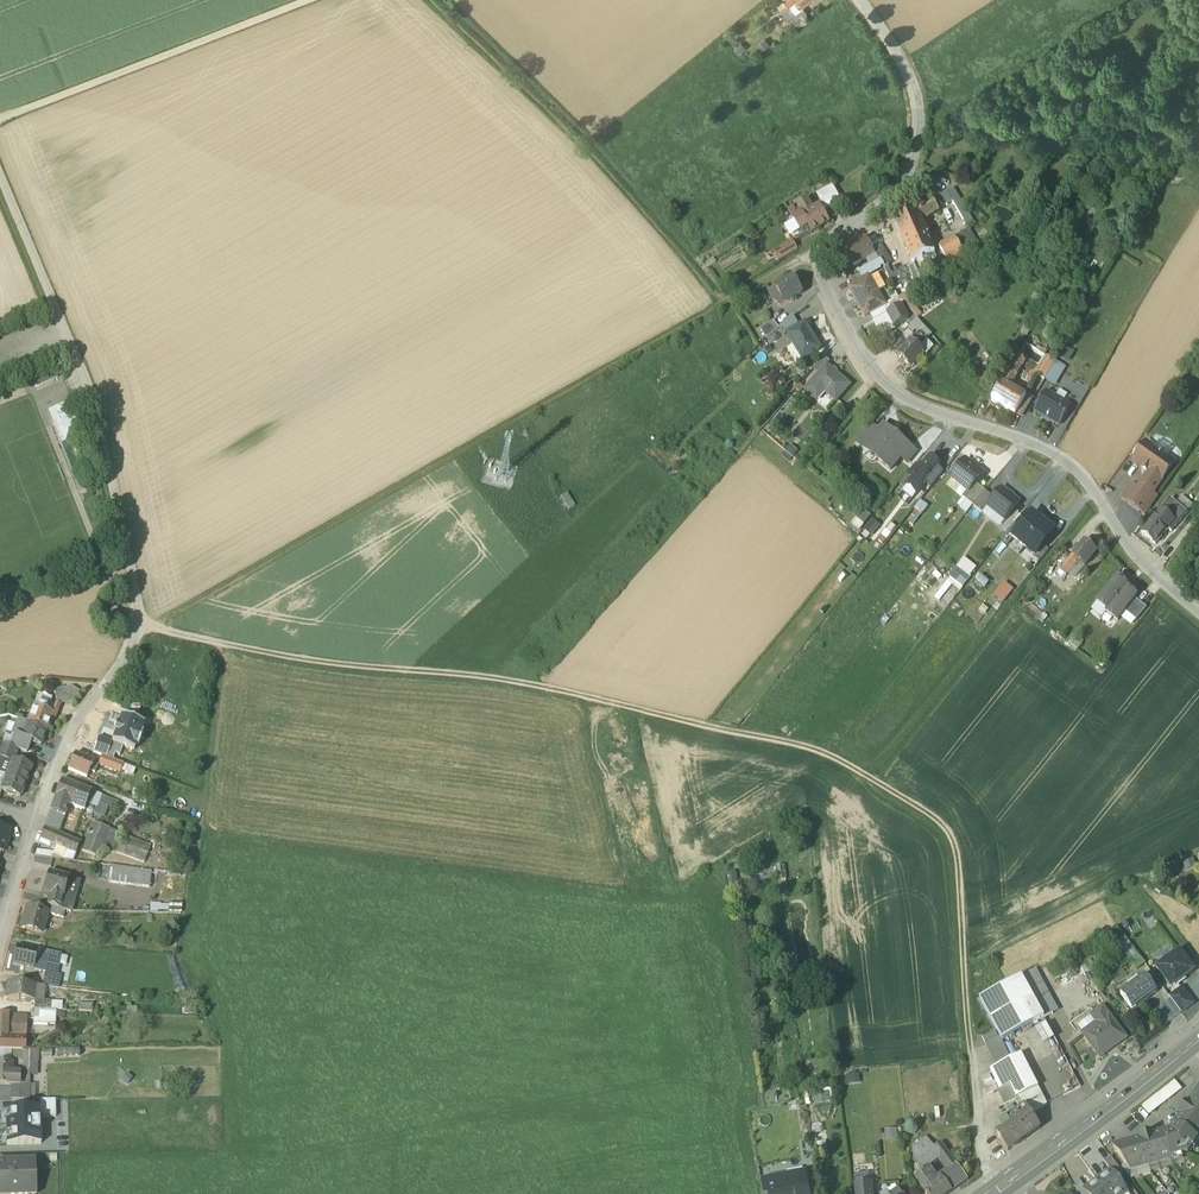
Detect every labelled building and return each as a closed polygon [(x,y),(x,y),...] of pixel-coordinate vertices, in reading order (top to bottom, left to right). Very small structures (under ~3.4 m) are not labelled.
[(775,2),(788,18),(805,3),(803,0),(796,0),(790,5),(786,0),(778,0),(775,2)] [(742,43),(735,49),(739,55),(746,49),(742,43)] [(832,188),(818,195),(826,209),(840,201),(832,188)] [(956,208),(962,204),(952,189),(940,196),(945,206),(953,202),(956,208)] [(807,200),(788,211),(794,220),(812,209),(807,200)] [(932,200),(919,208),(924,218),(937,211),(932,200)] [(973,223),(962,204),(956,208),(967,227),(973,223)] [(812,209),(794,220),(800,231),(808,227),(812,233),(829,223),(819,205),(812,209)] [(919,208),(895,222),(903,238),(913,233),(917,242),(927,237),(921,224),(926,222),(924,218),(919,208)] [(980,235),(973,223),(967,227),(969,230),(962,234),(971,249),(983,242),(980,235)] [(808,227),(800,231),(804,237),(812,233),(808,227)] [(990,229),(980,235),(983,242),(993,235),(990,229)] [(927,237),(917,242),(913,233),(903,238),(914,264),(929,258),(935,255),(928,240),(927,237)] [(971,249),(962,234),(955,238),(963,253),(971,249)] [(934,237),(928,240),(935,255),(935,256),(941,253),(938,247),(939,247),(934,237)] [(963,253),(955,238),(939,247),(938,247),(941,253),(947,262),(963,253)] [(872,250),(866,239),(845,251),(853,266),(875,254),(872,250)] [(792,241),(773,252),(778,260),(797,249),(792,241)] [(880,244),(872,250),(875,254),(885,267),(887,266),(892,263),(880,244)] [(947,262),(941,253),(935,256),(943,275),(975,257),(971,249),(963,253),(947,262)] [(929,258),(914,264),(918,272),(932,265),(929,258)] [(894,277),(889,279),(893,287),(910,278),(912,284),(920,279),(918,272),(914,264),(892,274),(894,277)] [(892,274),(887,266),(885,267),(883,269),(889,279),(894,277),(892,274)] [(792,277),(775,287),(785,303),(790,299),(791,302),(796,299),(794,297),(801,293),(792,277)] [(885,305),(869,277),(849,288),(865,317),(869,314),(885,306),(885,305)] [(775,287),(769,291),(775,302),(777,301),(780,306),(785,303),(775,287)] [(885,306),(869,314),(873,321),(886,314),(890,312),(889,311),(891,310),(888,304),(885,305),(885,306)] [(891,310),(889,311),(890,312),(886,314),(894,328),(909,320),(901,305),(891,310)] [(793,315),(782,325),(787,334),(799,326),(793,315),(792,315),(793,315)] [(773,322),(761,328),(767,339),(779,328),(773,322)] [(820,349),(805,323),(799,326),(787,334),(794,345),(803,359),(820,349)] [(918,334),(898,356),(911,368),(924,353),(919,348),(926,342),(918,334)] [(926,342),(919,348),(924,353),(926,355),(933,347),(927,341),(926,342)] [(794,345),(787,349),(796,363),(803,359),(794,345)] [(1071,353),(1065,349),(1061,355),(1067,358),(1071,353)] [(1047,356),(1036,375),(1044,379),(1055,361),(1047,356)] [(823,357),(813,368),(819,373),(826,365),(827,365),(830,362),(823,357)] [(1017,357),(1002,383),(1010,388),(1025,362),(1017,357)] [(1066,367),(1055,361),(1044,379),(1054,386),(1066,367)] [(819,373),(812,382),(804,391),(814,400),(822,391),(835,402),(850,386),(827,365),(826,365),(819,373)] [(57,371),(33,380),(36,387),(60,378),(57,371)] [(1010,388),(1002,383),(991,400),(1007,410),(1018,392),(1010,388)] [(1025,397),(1018,392),(1007,410),(1015,414),(1025,397)] [(1070,406),(1046,392),(1035,411),(1043,415),(1042,417),(1050,422),(1051,420),(1059,425),(1070,406)] [(70,402),(55,409),(59,419),(74,412),(70,402)] [(872,425),(859,442),(866,448),(868,446),(866,445),(878,430),(872,425)] [(900,439),(899,441),(881,427),(878,430),(866,445),(868,446),(879,455),(876,459),(890,470),(900,457),(909,447),(910,446),(900,439)] [(1159,441),(1153,449),(1146,444),(1134,461),(1149,472),(1161,481),(1173,463),(1166,458),(1171,450),(1159,441)] [(793,456),(797,451),(790,445),(786,450),(793,456)] [(909,447),(900,457),(907,463),(915,452),(909,447)] [(921,469),(912,479),(907,486),(916,494),(925,483),(938,467),(940,465),(930,457),(921,468),(921,469)] [(983,474),(965,460),(952,476),(962,485),(961,486),(967,490),(967,489),(969,491),(970,491),(975,484),(983,474)] [(921,468),(915,464),(906,475),(912,479),(921,469),(921,468)] [(938,467),(925,483),(930,488),(943,471),(938,467)] [(1161,481),(1149,472),(1137,490),(1141,493),(1148,498),(1151,494),(1161,481)] [(975,484),(970,491),(969,491),(963,498),(973,505),(984,491),(975,484)] [(1019,503),(1001,489),(993,498),(988,505),(988,506),(998,514),(997,515),(1003,519),(1003,518),(1005,519),(1019,503)] [(993,498),(985,491),(984,491),(973,505),(973,506),(982,513),(988,506),(988,505),(993,498)] [(1148,498),(1141,493),(1132,506),(1145,516),(1157,499),(1151,494),(1148,498)] [(1193,506),(1182,497),(1176,504),(1187,513),(1193,506)] [(1170,499),(1141,533),(1155,545),(1168,529),(1162,523),(1171,513),(1181,521),(1187,513),(1176,504),(1170,499)] [(865,511),(854,525),(861,530),(872,516),(865,511)] [(1168,529),(1171,531),(1181,521),(1171,513),(1162,523),(1168,529)] [(1012,539),(1024,548),(1044,524),(1032,514),(1020,529),(1012,539)] [(873,522),(866,530),(873,536),(880,527),(873,522)] [(1012,539),(1020,529),(1014,524),(1001,541),(1007,545),(1012,539)] [(1054,532),(1044,524),(1024,548),(1035,557),(1043,546),(1054,532)] [(1084,541),(1079,547),(1076,545),(1073,549),(1075,551),(1072,555),(1078,561),(1085,566),(1097,551),(1084,541)] [(1049,551),(1043,546),(1035,557),(1041,561),(1049,551)] [(1072,556),(1065,564),(1071,569),(1078,561),(1072,556)] [(969,577),(976,568),(964,559),(956,568),(969,577)] [(1078,561),(1068,574),(1074,579),(1085,566),(1078,561)] [(1065,564),(1060,570),(1066,576),(1071,569),(1065,564)] [(970,579),(956,568),(951,579),(962,588),(970,579)] [(1116,578),(1097,602),(1107,611),(1106,613),(1118,622),(1135,599),(1137,597),(1126,589),(1127,587),(1116,578)] [(994,596),(1002,603),(1013,590),(1004,583),(994,596)] [(1146,608),(1135,599),(1125,612),(1136,621),(1146,608)] [(115,611),(110,614),(108,615),(108,618),(109,619),(111,620),(117,620),(115,611)] [(72,687),(54,691),(57,705),(72,702),(79,692),(72,687)] [(42,696),(39,695),(28,723),(47,730),(53,714),(47,712),(52,699),(47,697),(46,694),(42,696)] [(144,725),(121,717),(112,742),(123,746),(135,750),(144,725)] [(28,723),(21,721),(15,735),(15,736),(22,738),(28,723)] [(47,730),(28,723),(22,738),(31,742),(41,745),(47,730)] [(22,738),(15,736),(15,735),(10,747),(17,750),(27,753),(31,742),(22,738)] [(120,756),(123,746),(112,742),(99,738),(94,753),(113,760),(115,754),(120,756)] [(178,741),(175,758),(188,760),(190,743),(178,741)] [(0,743),(0,759),(1,759),(12,763),(13,760),(17,750),(10,747),(0,743)] [(94,762),(75,755),(68,771),(87,779),(90,772),(94,762)] [(101,767),(119,774),(122,765),(104,758),(101,767)] [(1,759),(0,763),(0,773),(7,776),(12,763),(1,759)] [(32,767),(13,760),(12,763),(7,776),(26,783),(32,767)] [(94,762),(90,772),(95,774),(99,765),(94,762)] [(124,765),(122,771),(133,775),(136,768),(124,765)] [(26,783),(7,776),(1,791),(20,798),(26,783)] [(81,788),(62,781),(55,800),(66,804),(75,807),(81,788)] [(92,793),(81,788),(75,807),(84,811),(87,804),(92,793)] [(116,793),(104,789),(101,796),(113,801),(116,793)] [(96,807),(100,796),(92,793),(87,804),(96,807)] [(113,801),(101,796),(98,802),(108,806),(108,807),(118,810),(120,803),(113,801)] [(55,800),(44,829),(55,834),(66,804),(55,800)] [(108,806),(98,802),(94,815),(103,818),(108,807),(108,806)] [(109,830),(93,823),(89,834),(105,840),(109,830)] [(1,852),(3,853),(10,831),(0,828),(0,852),(1,852)] [(55,834),(44,829),(39,844),(49,848),(51,845),(66,851),(76,855),(80,844),(55,834)] [(89,834),(82,851),(98,857),(105,840),(89,834)] [(144,863),(150,847),(120,835),(114,851),(144,863)] [(66,851),(57,847),(54,852),(54,855),(57,856),(57,859),(62,860),(66,851)] [(37,850),(35,856),(54,858),(54,855),(54,852),(37,850)] [(76,855),(66,851),(62,860),(73,861),(76,855)] [(151,872),(111,867),(109,883),(149,888),(151,872)] [(69,878),(49,873),(43,894),(44,894),(43,898),(48,899),(49,895),(63,899),(66,890),(69,878)] [(79,881),(69,878),(66,890),(76,893),(79,881)] [(76,893),(66,890),(63,899),(63,900),(74,903),(76,893)] [(63,899),(49,895),(48,899),(47,906),(52,907),(60,910),(63,899)] [(74,903),(63,900),(63,899),(60,910),(65,911),(71,913),(74,903)] [(48,913),(27,907),(21,928),(33,931),(34,929),(42,932),(48,913)] [(60,910),(52,907),(50,915),(63,918),(65,911),(60,910)] [(38,950),(17,946),(13,965),(33,969),(35,961),(38,950)] [(1130,966),(1141,960),(1133,947),(1123,953),(1130,966)] [(61,955),(40,951),(38,961),(48,964),(59,966),(61,955)] [(1158,969),(1175,994),(1181,990),(1176,984),(1193,972),(1180,954),(1158,969)] [(1053,975),(1059,987),(1093,971),(1088,959),(1053,975)] [(44,965),(35,963),(33,969),(48,973),(45,987),(58,989),(61,976),(57,974),(59,966),(48,964),(48,965),(44,965)] [(1059,1011),(1036,969),(1021,977),(1032,998),(1033,998),(1034,1001),(1043,996),(1053,1014),(1059,1011)] [(1021,977),(979,1000),(1002,1042),(1033,1025),(1022,1004),(1033,998),(1032,998),(1021,977)] [(1145,977),(1121,995),(1132,1010),(1156,992),(1145,977)] [(34,986),(8,983),(6,1000),(19,1001),(19,1000),(32,1001),(34,986)] [(34,986),(32,1001),(35,1001),(43,1001),(45,987),(34,986)] [(1175,994),(1170,998),(1182,1013),(1193,1005),(1181,990),(1175,994)] [(1053,1014),(1043,996),(1034,1001),(1044,1019),(1053,1014)] [(1033,998),(1022,1004),(1033,1025),(1034,1025),(1044,1019),(1034,1001),(1033,998)] [(43,1001),(35,1001),(34,1009),(51,1010),(51,1002),(43,1001)] [(61,1003),(51,1002),(51,1010),(61,1011),(61,1003)] [(79,1004),(78,1011),(90,1012),(91,1005),(79,1004)] [(1090,1010),(1070,1024),(1078,1035),(1081,1032),(1077,1027),(1091,1016),(1095,1014),(1089,1007),(1088,1008),(1090,1010)] [(1108,1016),(1102,1008),(1095,1014),(1091,1016),(1100,1029),(1086,1039),(1100,1058),(1126,1039),(1108,1015),(1108,1016)] [(34,1009),(33,1023),(55,1024),(56,1011),(34,1009)] [(62,1020),(65,1015),(59,1012),(56,1017),(62,1020)] [(0,1015),(0,1050),(22,1051),(23,1040),(5,1039),(7,1037),(8,1015),(0,1015)] [(7,1037),(5,1039),(23,1040),(24,1016),(8,1015),(7,1037)] [(1091,1016),(1077,1027),(1081,1032),(1086,1039),(1100,1029),(1091,1016)] [(1046,1025),(1035,1031),(1043,1046),(1054,1040),(1046,1025)] [(999,1038),(985,1044),(996,1067),(1010,1061),(999,1038)] [(1061,1049),(1049,1054),(1052,1063),(1065,1058),(1061,1049)] [(22,1051),(20,1075),(37,1074),(37,1051),(22,1051)] [(996,1067),(990,1070),(999,1090),(999,1091),(1010,1085),(1031,1074),(1027,1066),(1024,1067),(1019,1057),(1019,1056),(1010,1061),(996,1067)] [(1067,1100),(1081,1095),(1068,1058),(1054,1063),(1067,1100)] [(0,1062),(0,1085),(12,1085),(20,1086),(20,1085),(20,1075),(10,1074),(11,1062),(0,1062)] [(133,1078),(126,1074),(122,1080),(128,1084),(133,1078)] [(1031,1074),(1010,1085),(1016,1099),(1017,1099),(1038,1088),(1031,1074)] [(1142,1105),(1148,1114),(1182,1090),(1176,1080),(1142,1105)] [(995,1084),(984,1089),(987,1095),(998,1090),(995,1084)] [(20,1086),(12,1085),(12,1101),(28,1100),(28,1085),(20,1085),(20,1086)] [(1010,1085),(999,1091),(999,1090),(998,1091),(1004,1105),(1016,1099),(1010,1085)] [(1038,1088),(1017,1099),(1024,1108),(1025,1107),(1030,1115),(1047,1105),(1038,1088)] [(1171,1130),(1169,1132),(1163,1133),(1171,1160),(1188,1155),(1198,1138),(1198,1089),(1188,1105),(1186,1104),(1179,1114),(1181,1115),(1171,1130)] [(40,1110),(40,1118),(56,1118),(56,1100),(40,1100),(40,1110)] [(1024,1108),(998,1127),(1001,1132),(996,1136),(1008,1151),(1040,1128),(1030,1115),(1025,1107),(1024,1108)] [(6,1110),(6,1145),(41,1145),(40,1118),(40,1110),(6,1110)] [(895,1131),(885,1132),(886,1140),(893,1139),(893,1137),(896,1137),(895,1131)] [(1152,1134),(1139,1138),(1140,1140),(1134,1142),(1132,1141),(1131,1142),(1113,1147),(1130,1171),(1171,1160),(1163,1133),(1161,1134),(1160,1133),(1159,1135),(1152,1136),(1152,1134)] [(925,1138),(917,1145),(921,1154),(928,1149),(930,1151),(932,1149),(933,1149),(925,1138)] [(814,1143),(815,1150),(825,1147),(823,1141),(814,1143)] [(956,1165),(940,1143),(933,1149),(932,1149),(939,1158),(948,1171),(956,1165)] [(917,1145),(912,1148),(913,1160),(921,1154),(917,1145)] [(932,1149),(930,1151),(928,1149),(921,1154),(913,1160),(921,1171),(939,1158),(932,1149)] [(0,1163),(0,1193),(30,1193),(30,1189),(35,1189),(34,1168),(29,1168),(29,1162),(0,1163)] [(956,1165),(948,1171),(942,1178),(952,1192),(968,1180),(956,1165)] [(1102,1176),(1103,1177),(1098,1180),(1108,1193),(1124,1193),(1127,1192),(1111,1170),(1102,1176)] [(805,1173),(767,1180),(770,1193),(809,1193),(805,1173)] [(921,1175),(915,1179),(924,1191),(933,1185),(924,1173),(923,1173),(921,1175)] [(924,1191),(926,1193),(949,1193),(952,1192),(942,1178),(933,1185),(924,1191)] [(1084,1189),(1085,1188),(1078,1179),(1072,1184),(1078,1193),(1088,1193),(1084,1189)] [(1094,1184),(1093,1182),(1085,1188),(1084,1189),(1088,1193),(1108,1193),(1098,1180),(1094,1184)] [(856,1185),(857,1193),(871,1193),(870,1184),(856,1185)]
